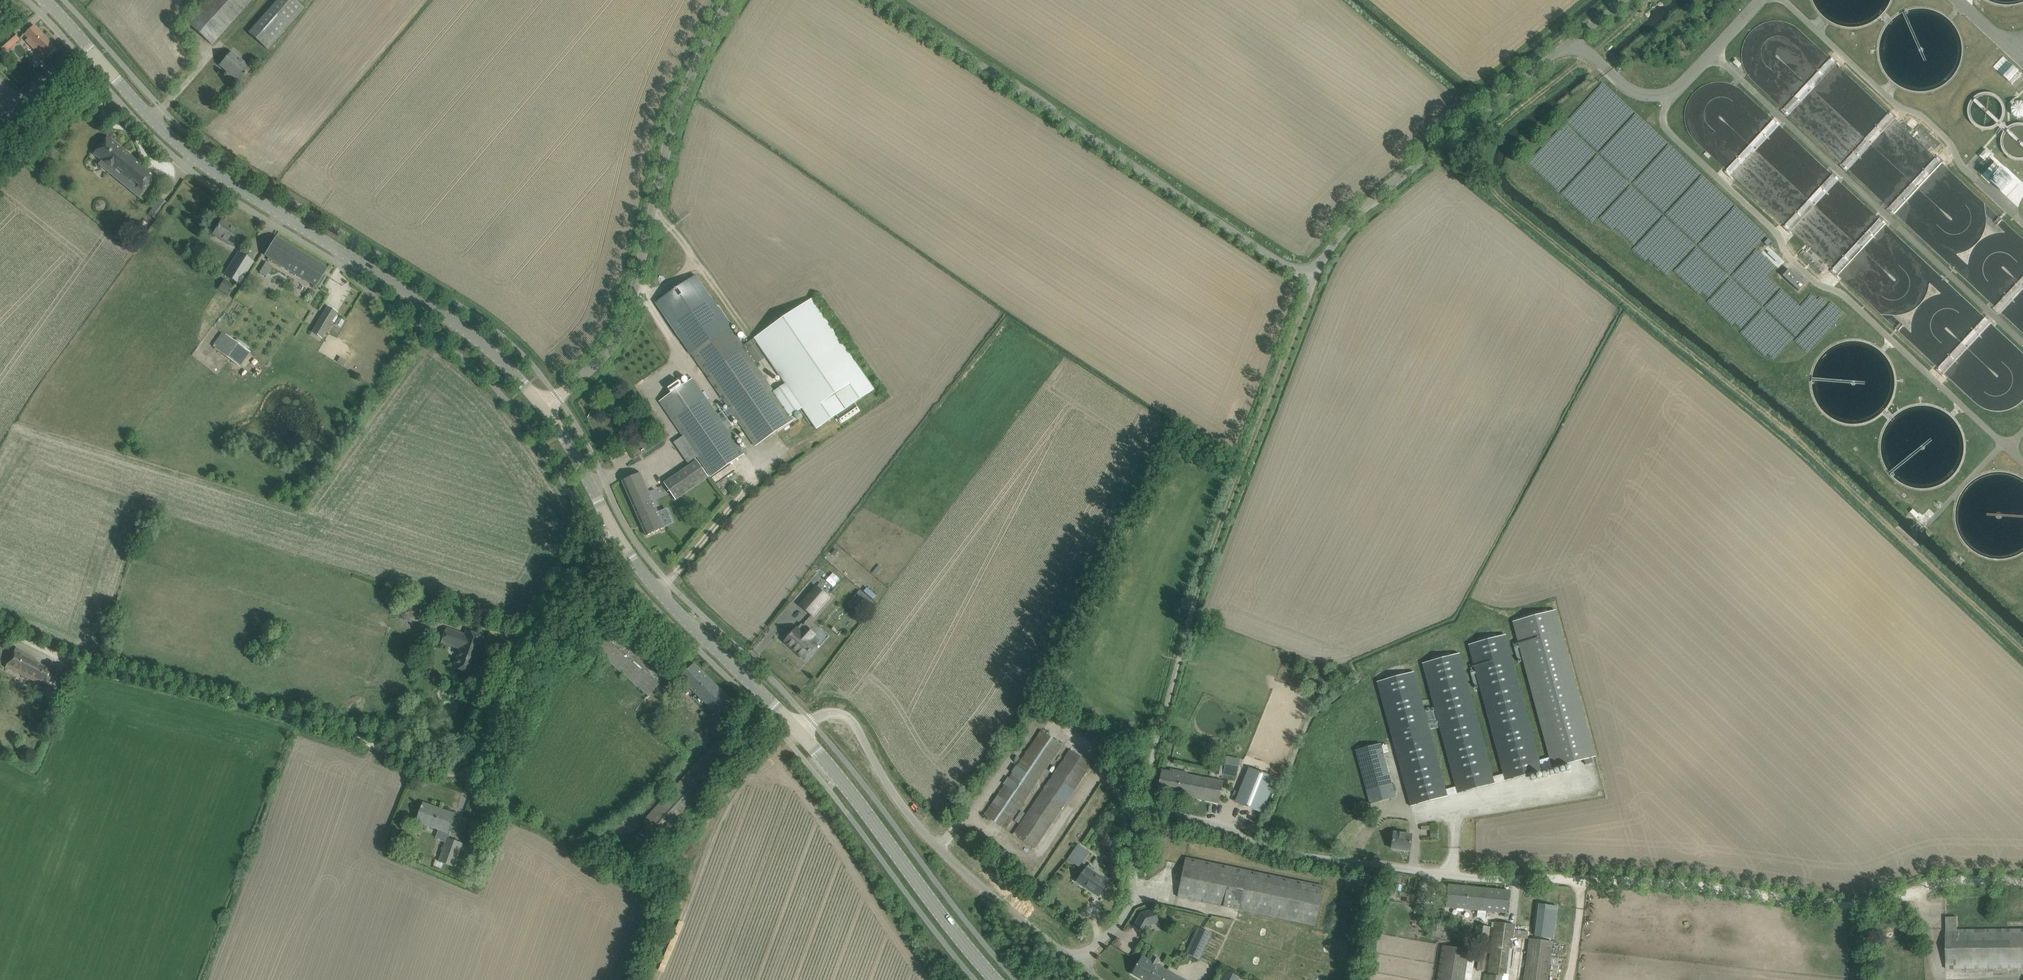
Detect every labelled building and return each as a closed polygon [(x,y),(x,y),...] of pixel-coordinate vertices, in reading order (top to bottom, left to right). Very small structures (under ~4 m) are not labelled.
[(193,14),(187,22),(212,44),(251,0),(206,0),(193,14)] [(295,0),(276,0),(248,33),(267,50),(304,8),(295,0)] [(31,59),(32,60),(38,66),(46,57),(47,58),(56,49),(33,25),(24,34),(27,38),(25,40),(37,53),(31,59)] [(4,52),(19,40),(13,32),(0,43),(0,47),(4,52)] [(220,65),(239,82),(250,69),(231,52),(220,65)] [(2012,84),(2022,73),(2003,56),(1993,66),(2012,84)] [(95,153),(142,193),(156,177),(108,137),(95,153)] [(1979,156),(1985,160),(1991,153),(1985,148),(1979,156)] [(2000,166),(1995,162),(1984,175),(1988,179),(2000,166)] [(2008,183),(1999,174),(1991,182),(2001,191),(2008,183)] [(163,197),(153,214),(158,218),(169,202),(163,197)] [(222,220),(216,229),(214,233),(235,246),(243,233),(242,233),(241,234),(230,227),(230,226),(222,220)] [(265,254),(303,278),(316,286),(327,269),(276,237),(265,254)] [(224,274),(238,283),(253,261),(239,251),(224,274)] [(1789,269),(1782,276),(1798,291),(1805,284),(1789,269)] [(743,346),(730,327),(731,326),(697,276),(656,304),(691,354),(692,353),(708,376),(729,407),(718,415),(693,379),(660,402),(681,434),(683,436),(674,443),(688,463),(697,457),(711,476),(744,453),(723,422),(734,415),(755,445),(793,419),(791,416),(802,409),(816,429),(874,389),(812,299),(755,338),(743,346)] [(218,288),(227,295),(234,285),(224,278),(218,288)] [(328,306),(313,330),(322,336),(337,312),(328,306)] [(246,350),(225,335),(215,349),(236,364),(246,350)] [(664,483),(676,500),(709,477),(697,461),(664,483)] [(622,481),(647,536),(665,528),(641,473),(622,481)] [(831,585),(837,577),(829,570),(822,578),(831,585)] [(816,587),(801,605),(813,616),(829,597),(816,587)] [(860,611),(870,599),(860,590),(850,602),(860,611)] [(1555,610),(1513,621),(1550,758),(1539,761),(1542,771),(1595,757),(1555,610)] [(797,629),(786,641),(805,659),(816,646),(810,640),(814,635),(815,635),(806,627),(806,628),(802,625),(798,629),(797,629)] [(597,651),(648,696),(670,672),(619,627),(597,651)] [(454,667),(463,671),(473,674),(486,637),(468,631),(466,634),(448,628),(443,642),(461,648),(454,667)] [(1505,635),(1468,644),(1503,774),(1505,781),(1542,771),(1539,761),(1505,635)] [(44,687),(53,671),(37,662),(38,660),(16,647),(5,666),(44,687)] [(1459,653),(1422,663),(1456,787),(1458,794),(1495,784),(1493,777),(1459,653)] [(694,664),(687,671),(680,678),(718,716),(733,701),(694,664)] [(1377,682),(1392,739),(1411,807),(1447,797),(1445,789),(1414,672),(1377,682)] [(47,722),(55,707),(46,703),(39,718),(47,722)] [(985,814),(1006,829),(1063,745),(1042,730),(985,814)] [(647,825),(627,846),(643,861),(663,839),(739,758),(719,739),(643,821),(647,825)] [(1013,834),(1034,848),(1091,764),(1070,750),(1013,834)] [(1249,768),(1235,802),(1262,812),(1275,778),(1249,768)] [(1158,792),(1218,803),(1223,782),(1162,770),(1158,792)] [(1389,773),(1363,780),(1369,801),(1370,804),(1395,797),(1389,773)] [(1503,774),(1493,777),(1495,784),(1505,781),(1503,774)] [(1456,787),(1445,789),(1447,797),(1458,794),(1456,787)] [(1372,814),(1368,802),(1359,805),(1364,817),(1372,814)] [(417,821),(448,832),(454,814),(424,803),(423,806),(422,806),(417,821)] [(1394,833),(1393,838),(1392,848),(1409,851),(1412,835),(1394,833)] [(1114,834),(1112,838),(1114,842),(1119,843),(1122,839),(1120,835),(1114,834)] [(439,861),(454,866),(462,844),(448,838),(439,861)] [(1072,853),(1083,861),(1089,852),(1078,844),(1072,853)] [(1186,857),(1178,897),(1217,905),(1241,910),(1285,919),(1315,925),(1319,905),(1323,885),(1186,857)] [(1077,881),(1078,882),(1079,880),(1090,888),(1089,889),(1099,896),(1108,882),(1087,867),(1077,881)] [(1446,907),(1481,910),(1481,915),(1485,915),(1485,911),(1507,913),(1509,891),(1448,885),(1446,907)] [(1555,924),(1557,906),(1539,904),(1536,922),(1555,924)] [(1140,912),(1132,927),(1146,934),(1151,924),(1149,917),(1157,915),(1155,908),(1140,912)] [(1957,930),(1957,917),(1946,917),(1946,929),(1946,969),(2022,968),(2022,929),(1957,930)] [(1483,979),(1502,979),(1502,977),(1508,978),(1513,937),(1527,939),(1528,932),(1514,930),(1515,925),(1494,922),(1493,932),(1488,975),(1484,974),(1483,979)] [(1477,925),(1476,935),(1475,941),(1477,941),(1477,946),(1486,947),(1487,944),(1488,944),(1490,927),(1477,925)] [(1186,955),(1201,962),(1213,936),(1198,929),(1186,955)] [(1524,979),(1548,979),(1553,942),(1529,939),(1524,979)] [(1438,979),(1465,979),(1467,970),(1469,956),(1470,946),(1463,945),(1462,949),(1443,946),(1441,956),(1438,979)] [(1477,970),(1485,971),(1487,949),(1479,948),(1477,970)] [(1143,979),(1184,979),(1142,956),(1132,974),(1143,979)] [(1226,971),(1222,979),(1238,979),(1239,978),(1226,971)]
